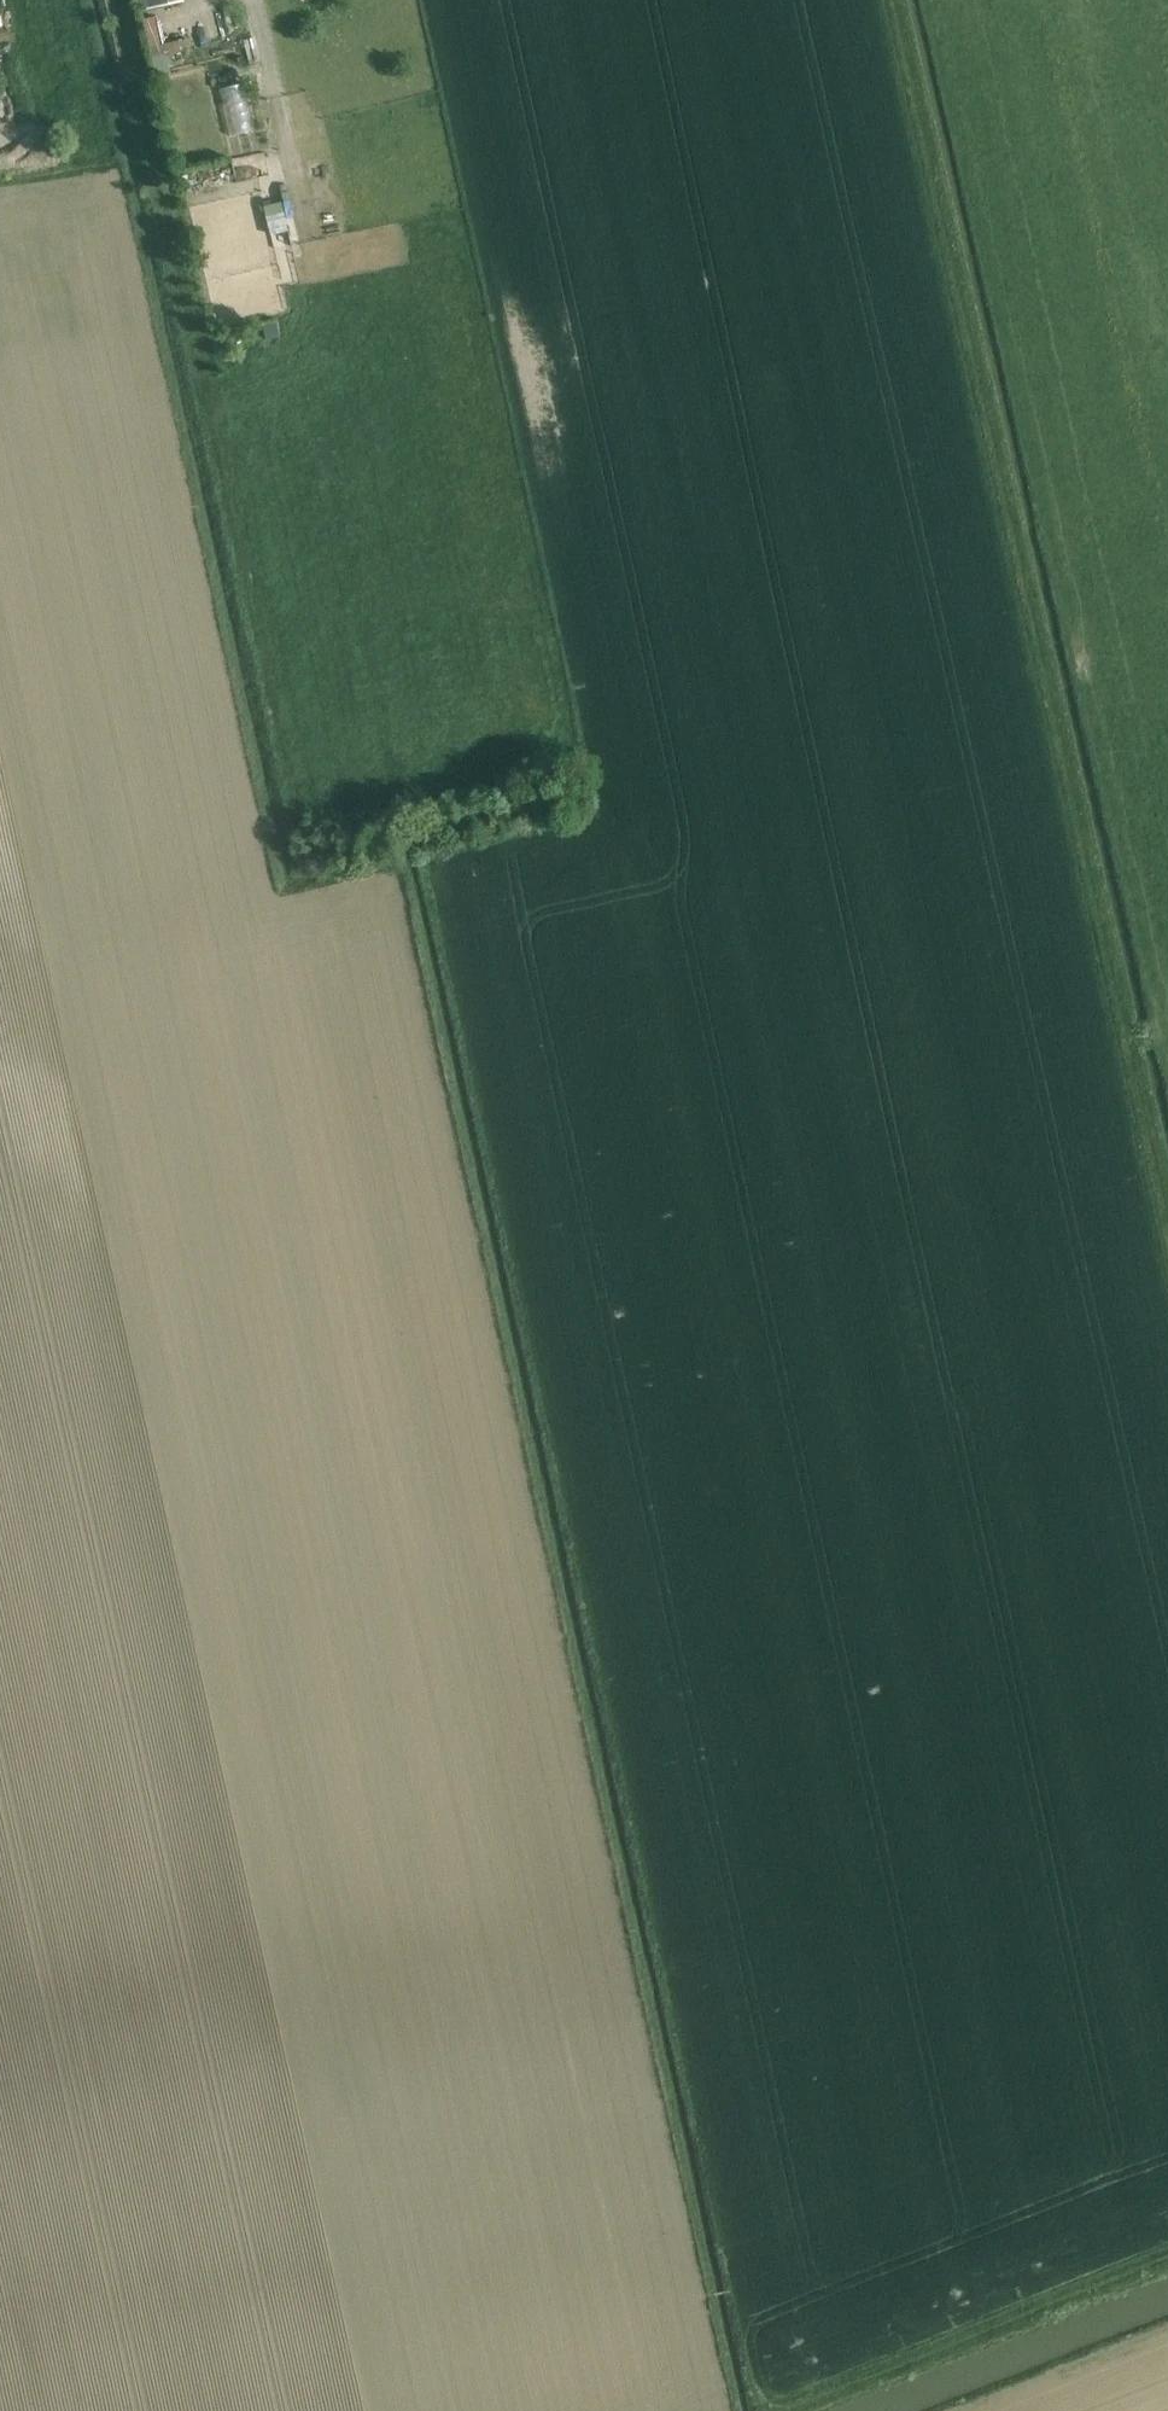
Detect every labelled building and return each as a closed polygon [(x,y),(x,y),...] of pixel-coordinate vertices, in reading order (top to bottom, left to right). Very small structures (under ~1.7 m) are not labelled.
[(141,12),(183,0),(138,0),(141,12)] [(215,55),(246,48),(235,0),(220,0),(204,4),(215,55)] [(142,19),(150,57),(154,56),(157,75),(172,72),(168,54),(182,51),(180,40),(162,44),(156,16),(142,19)] [(230,134),(257,129),(247,80),(220,85),(230,134)] [(271,230),(286,226),(279,201),(264,205),(271,230)] [(277,321),(263,325),(266,340),(280,337),(277,321)]
